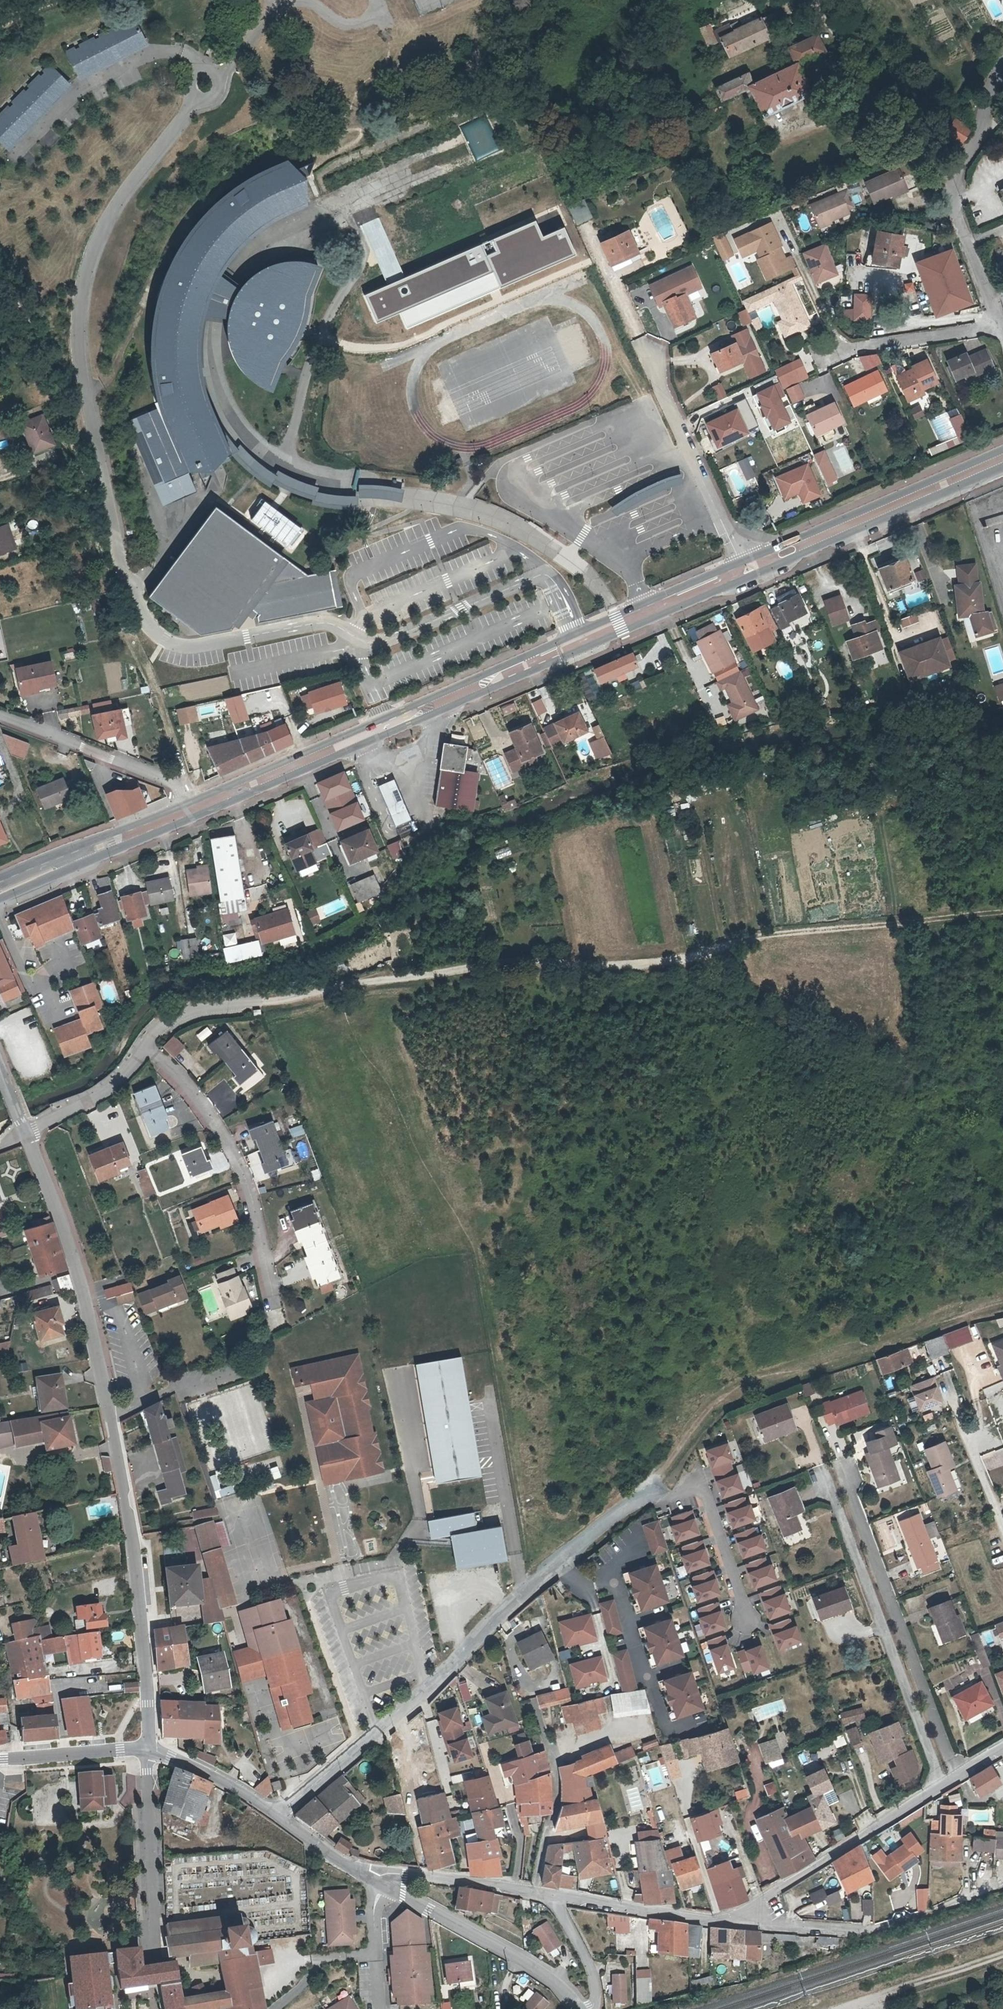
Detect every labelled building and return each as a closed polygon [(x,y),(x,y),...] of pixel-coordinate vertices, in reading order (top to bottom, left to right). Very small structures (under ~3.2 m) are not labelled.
[(138,43),(145,39),(135,18),(119,26),(120,29),(117,31),(115,28),(99,36),(101,39),(97,41),(96,38),(79,45),(81,48),(77,50),(75,47),(67,51),(78,72),(84,69),(90,66),(91,69),(107,61),(106,58),(112,55),(124,50),(129,47),(131,50),(139,46),(138,43)] [(718,40),(726,58),(769,38),(760,20),(739,30),(737,24),(729,28),(725,20),(706,29),(705,28),(698,30),(705,46),(718,40)] [(748,91),(762,120),(810,96),(798,67),(824,55),(817,38),(790,51),(797,66),(751,87),(747,76),(736,81),(736,79),(729,82),(729,83),(725,86),(724,84),(722,85),(719,86),(719,88),(715,90),(721,103),(748,91)] [(114,66),(112,55),(106,58),(107,61),(114,66)] [(62,89),(68,83),(50,64),(43,71),(45,73),(42,76),(40,74),(27,86),(30,88),(27,91),(24,89),(11,102),(13,104),(10,107),(8,105),(0,113),(0,141),(4,145),(11,139),(9,137),(13,132),(23,123),(27,118),(30,121),(43,108),(40,105),(45,101),(55,92),(59,87),(62,89)] [(49,111),(45,101),(40,105),(43,108),(49,111)] [(721,113),(718,105),(711,108),(714,116),(721,113)] [(17,142),(13,132),(9,137),(11,139),(17,142)] [(294,206),(303,204),(303,178),(287,160),(243,180),(227,191),(205,210),(183,238),(169,261),(164,274),(152,308),(147,342),(147,374),(150,389),(156,409),(129,421),(152,483),(185,470),(193,467),(204,489),(210,466),(225,451),(210,414),(198,377),(197,359),(198,339),(201,318),(211,319),(229,320),(228,326),(228,333),(229,341),(231,351),(234,357),(236,362),(242,371),(249,379),(253,382),(256,384),(266,390),(270,391),(280,366),(282,363),(283,362),(292,349),(297,340),(299,337),(302,326),(304,317),(306,307),(307,296),(317,271),(307,267),(302,267),(302,264),(298,263),(293,263),(284,264),(284,267),(279,267),(275,269),(262,274),(258,277),(256,277),(245,285),(234,293),(223,285),(212,277),(215,271),(221,262),(226,255),(234,245),(242,237),(243,237),(233,229),(254,212),(259,224),(271,216),(278,213),(294,206)] [(303,177),(309,171),(302,164),(296,170),(303,177)] [(881,199),(899,192),(898,189),(913,182),(906,166),(872,180),(881,199)] [(916,188),(913,182),(898,189),(899,192),(901,195),(916,188)] [(849,190),(812,205),(820,225),(850,213),(849,210),(856,207),(849,190)] [(587,219),(579,202),(565,209),(573,226),(587,219)] [(400,313),(407,329),(576,256),(563,227),(543,236),(536,220),(364,295),(376,323),(400,313)] [(769,224),(733,240),(739,254),(746,251),(747,254),(755,250),(759,259),(756,261),(760,271),(770,266),(774,276),(791,268),(787,259),(783,260),(778,251),(776,252),(775,248),(779,246),(769,224)] [(903,237),(901,237),(878,234),(878,233),(873,261),(898,265),(899,256),(907,258),(909,249),(901,248),(903,237)] [(721,234),(710,238),(713,244),(720,260),(731,255),(721,234)] [(609,267),(635,254),(627,235),(600,248),(609,267)] [(823,245),(802,254),(815,284),(836,275),(823,245)] [(951,249),(915,262),(936,318),(972,305),(951,249)] [(638,261),(635,254),(609,267),(613,273),(638,261)] [(787,259),(795,278),(799,277),(790,257),(787,259)] [(770,266),(760,271),(764,280),(774,276),(770,266)] [(690,307),(685,297),(702,289),(696,276),(675,286),(671,278),(650,288),(660,309),(665,307),(675,328),(703,314),(698,303),(690,307)] [(799,277),(786,281),(789,287),(801,281),(799,277)] [(789,287),(786,281),(782,283),(740,302),(745,313),(752,310),(754,310),(763,306),(763,305),(771,302),(770,297),(789,289),(789,287)] [(911,282),(903,284),(906,293),(914,291),(911,282)] [(771,302),(780,322),(787,338),(807,330),(789,289),(770,297),(771,302)] [(870,297),(854,296),(853,322),(869,323),(870,297)] [(744,312),(735,316),(740,328),(750,323),(744,312)] [(756,321),(750,323),(754,333),(760,330),(756,321)] [(781,340),(787,338),(780,322),(775,325),(781,340)] [(730,339),(734,346),(711,357),(719,373),(741,363),(743,367),(749,364),(751,370),(761,366),(745,332),(730,339)] [(984,352),(971,359),(973,364),(968,366),(965,362),(963,355),(945,365),(954,382),(962,378),(965,383),(978,377),(977,375),(991,368),(984,352)] [(799,359),(775,370),(783,387),(807,377),(799,359)] [(749,364),(743,367),(749,380),(764,373),(761,366),(751,370),(749,364)] [(894,381),(903,401),(912,397),(915,402),(923,398),(921,393),(935,387),(925,364),(909,371),(912,376),(905,379),(903,376),(894,381)] [(889,372),(894,381),(903,376),(901,373),(897,369),(892,371),(889,372)] [(883,394),(874,374),(842,390),(852,410),(883,394)] [(775,377),(753,388),(762,408),(765,406),(770,416),(766,418),(773,431),(795,421),(789,407),(782,410),(777,401),(784,397),(775,377)] [(721,382),(711,386),(717,400),(727,396),(721,382)] [(793,410),(804,405),(796,387),(785,392),(793,410)] [(912,397),(903,401),(905,406),(915,402),(912,397)] [(913,420),(924,416),(919,404),(909,408),(913,420)] [(804,419),(813,438),(830,430),(841,425),(832,406),(823,410),(804,419)] [(804,419),(823,410),(822,407),(814,410),(813,408),(801,414),(804,419)] [(718,437),(722,446),(745,435),(734,412),(706,426),(712,440),(718,437)] [(958,416),(948,421),(956,439),(966,434),(958,416)] [(32,449),(22,421),(2,428),(12,457),(32,449)] [(830,430),(813,438),(814,442),(832,433),(830,430)] [(717,449),(722,446),(718,437),(712,440),(717,449)] [(737,462),(746,480),(756,476),(746,457),(737,462)] [(463,468),(459,460),(448,465),(452,473),(463,468)] [(825,461),(816,465),(826,488),(831,485),(829,482),(834,480),(825,461)] [(805,465),(774,479),(779,494),(795,487),(801,504),(818,497),(805,465)] [(185,470),(152,483),(161,505),(194,491),(185,470)] [(627,496),(610,510),(616,516),(632,502),(627,496)] [(248,519),(291,552),(306,533),(263,500),(248,519)] [(148,599),(200,637),(230,631),(246,608),(258,617),(257,619),(258,625),(336,609),(329,573),(307,577),(215,509),(148,599)] [(987,524),(1002,520),(1002,513),(985,517),(987,524)] [(4,553),(4,551),(13,548),(6,526),(0,528),(0,554),(4,553)] [(449,568),(463,564),(461,556),(447,560),(449,568)] [(891,595),(916,584),(906,559),(881,570),(891,595)] [(960,567),(962,586),(980,584),(978,566),(960,567)] [(922,569),(914,571),(917,581),(926,578),(922,569)] [(960,586),(963,616),(971,615),(979,636),(995,630),(989,613),(985,614),(982,584),(980,584),(962,586),(960,586)] [(792,598),(798,595),(794,588),(789,591),(792,598)] [(792,598),(789,591),(776,596),(779,603),(772,607),(782,627),(790,624),(789,621),(806,613),(798,595),(792,598)] [(849,620),(840,597),(825,602),(833,625),(849,620)] [(778,627),(768,605),(750,613),(746,615),(738,619),(746,637),(767,627),(769,631),(778,627)] [(916,615),(901,620),(904,628),(919,623),(916,615)] [(852,627),(856,639),(847,643),(853,660),(881,650),(875,633),(881,631),(878,621),(861,627),(860,624),(852,627)] [(969,640),(974,639),(970,621),(964,622),(969,640)] [(767,627),(746,637),(752,650),(774,640),(769,631),(767,627)] [(720,628),(697,640),(712,671),(713,670),(734,661),(735,660),(720,628)] [(913,648),(900,653),(909,678),(922,673),(923,677),(937,672),(936,669),(949,664),(940,639),(925,644),(927,647),(914,651),(913,648)] [(640,664),(635,652),(595,669),(600,681),(640,664)] [(36,688),(45,686),(55,684),(50,661),(16,669),(19,688),(35,684),(36,688)] [(734,661),(713,670),(718,679),(738,670),(734,661)] [(718,679),(716,680),(720,688),(725,686),(732,702),(739,716),(756,708),(739,670),(738,670),(718,679)] [(338,682),(308,693),(314,711),(322,708),(324,711),(345,703),(338,682)] [(35,684),(19,688),(20,694),(45,690),(45,686),(36,688),(35,684)] [(241,694),(226,699),(234,724),(249,719),(241,694)] [(536,715),(547,711),(542,697),(531,702),(536,715)] [(739,716),(732,702),(727,704),(734,719),(739,716)] [(97,714),(111,711),(109,703),(96,706),(97,714)] [(87,706),(84,706),(77,707),(79,715),(89,713),(87,706)] [(77,707),(58,711),(59,719),(79,715),(77,707)] [(111,711),(97,714),(92,715),(97,739),(116,734),(117,739),(126,737),(120,709),(111,711)] [(192,710),(174,715),(178,729),(196,723),(192,710)] [(563,724),(559,726),(565,742),(589,730),(581,713),(572,717),(572,716),(562,720),(563,724)] [(557,722),(544,728),(553,747),(565,742),(559,726),(557,722)] [(292,741),(285,724),(270,731),(267,732),(256,734),(256,735),(255,736),(243,739),(243,740),(239,741),(222,745),(208,747),(219,774),(248,761),(265,754),(274,749),(292,741)] [(530,757),(536,755),(542,752),(530,724),(511,733),(518,749),(507,754),(514,770),(532,762),(530,757)] [(12,750),(13,753),(24,757),(30,741),(4,731),(12,750)] [(596,741),(603,756),(603,757),(613,752),(605,735),(595,740),(596,741)] [(603,756),(596,741),(592,743),(600,758),(603,756)] [(467,746),(444,743),(435,806),(473,811),(479,772),(464,770),(467,746)] [(97,764),(85,759),(89,769),(95,767),(97,764)] [(319,781),(338,827),(364,816),(345,770),(319,781)] [(44,806),(72,796),(64,777),(37,788),(44,806)] [(394,779),(379,785),(389,808),(397,827),(412,820),(404,801),(394,779)] [(147,806),(139,788),(129,792),(118,792),(117,790),(107,794),(117,818),(147,806)] [(504,800),(506,806),(511,803),(518,800),(516,795),(504,800)] [(8,841),(0,823),(0,845),(8,841)] [(321,827),(286,842),(299,875),(321,866),(336,860),(330,846),(321,827)] [(377,849),(368,828),(342,839),(351,860),(377,849)] [(405,836),(390,842),(393,848),(407,843),(405,836)] [(242,903),(233,837),(212,840),(221,906),(242,903)] [(189,889),(211,886),(208,865),(186,869),(189,889)] [(381,890),(374,873),(351,883),(358,900),(381,890)] [(146,883),(148,890),(150,904),(175,899),(171,879),(146,883)] [(211,886),(189,889),(190,895),(212,891),(211,886)] [(267,886),(244,888),(245,900),(268,898),(267,886)] [(150,904),(148,890),(141,892),(144,905),(150,904)] [(99,908),(100,911),(96,913),(99,924),(118,918),(111,892),(100,895),(103,906),(99,908)] [(144,905),(141,892),(123,897),(123,899),(126,909),(129,920),(133,919),(135,927),(143,925),(141,917),(147,915),(144,905)] [(32,934),(30,935),(34,946),(45,941),(43,937),(72,925),(62,896),(16,915),(21,927),(27,924),(32,934)] [(261,938),(225,949),(227,963),(227,964),(266,953),(262,940),(294,931),(288,907),(255,917),(261,938)] [(315,907),(306,911),(311,925),(320,921),(315,907)] [(100,937),(92,915),(75,921),(82,943),(100,937)] [(27,924),(21,927),(25,937),(30,935),(32,934),(27,924)] [(221,935),(224,946),(236,943),(234,932),(221,935)] [(189,938),(192,956),(199,955),(196,937),(189,938)] [(192,956),(189,938),(181,939),(184,958),(192,957),(192,956)] [(3,954),(0,947),(0,991),(4,1000),(19,993),(6,965),(2,955),(3,954)] [(76,997),(72,998),(79,1018),(64,1024),(65,1027),(53,1032),(62,1055),(90,1045),(86,1033),(102,1027),(95,1009),(103,1006),(94,980),(73,988),(76,997)] [(65,1027),(64,1024),(52,1028),(53,1032),(65,1027)] [(201,1041),(212,1033),(207,1026),(196,1035),(201,1041)] [(215,1051),(234,1075),(232,1076),(238,1084),(257,1069),(226,1030),(207,1045),(213,1053),(215,1051)] [(174,1037),(165,1046),(174,1059),(185,1049),(174,1037)] [(166,1117),(153,1085),(133,1093),(149,1136),(168,1128),(164,1118),(166,1117)] [(254,1141),(263,1164),(260,1165),(264,1175),(287,1166),(271,1123),(248,1132),(251,1141),(254,1141)] [(292,1138),(305,1134),(302,1124),(288,1129),(292,1138)] [(126,1155),(121,1143),(88,1155),(94,1171),(114,1164),(112,1161),(126,1155)] [(204,1159),(199,1146),(179,1153),(188,1177),(210,1168),(207,1159),(204,1159)] [(143,1197),(153,1193),(150,1185),(144,1168),(137,1171),(139,1177),(136,1178),(143,1197)] [(205,1206),(205,1205),(190,1211),(197,1230),(216,1222),(218,1227),(235,1220),(225,1195),(208,1202),(209,1204),(205,1206)] [(339,1279),(311,1204),(289,1212),(317,1287),(339,1279)] [(53,1222),(53,1221),(51,1216),(43,1218),(44,1224),(53,1222)] [(27,1229),(26,1230),(41,1275),(68,1267),(64,1255),(60,1243),(57,1234),(56,1231),(53,1221),(53,1222),(44,1224),(27,1229)] [(226,1315),(241,1309),(247,1306),(240,1289),(238,1290),(230,1269),(215,1275),(217,1279),(214,1280),(221,1297),(219,1298),(226,1315)] [(53,1280),(57,1294),(74,1289),(74,1287),(74,1285),(70,1274),(58,1277),(59,1279),(53,1280)] [(173,1298),(174,1300),(184,1296),(176,1276),(166,1280),(167,1282),(136,1294),(144,1312),(155,1308),(154,1306),(173,1298)] [(135,1300),(129,1283),(103,1291),(106,1299),(115,1297),(118,1305),(135,1300)] [(51,1286),(18,1295),(18,1298),(20,1305),(52,1295),(54,1295),(51,1286)] [(154,1306),(155,1308),(174,1300),(173,1298),(154,1306)] [(67,1332),(60,1306),(35,1313),(42,1339),(67,1332)] [(241,1309),(226,1315),(227,1319),(242,1313),(241,1309)] [(969,1326),(945,1333),(951,1349),(965,1344),(963,1336),(971,1333),(969,1326)] [(944,1334),(942,1334),(948,1350),(951,1349),(945,1333),(944,1334)] [(942,1334),(925,1340),(931,1357),(948,1352),(948,1350),(942,1334)] [(993,1343),(1000,1361),(1002,1369),(1002,1339),(993,1343)] [(10,1353),(12,1343),(12,1341),(0,1345),(0,1356),(10,1353)] [(906,1347),(885,1355),(878,1357),(884,1372),(911,1362),(906,1347)] [(306,1400),(324,1483),(382,1470),(374,1432),(371,1433),(366,1407),(369,1407),(357,1352),(290,1366),(294,1383),(309,1379),(313,1399),(306,1400)] [(461,1354),(415,1362),(434,1476),(435,1482),(481,1475),(461,1354)] [(34,1388),(36,1396),(41,1395),(45,1411),(69,1406),(61,1375),(38,1379),(39,1387),(34,1388)] [(933,1376),(910,1384),(919,1408),(940,1401),(935,1387),(937,1386),(933,1376)] [(804,1397),(815,1393),(810,1382),(800,1385),(804,1397)] [(853,1413),(854,1416),(870,1410),(863,1389),(831,1400),(831,1398),(823,1401),(830,1421),(838,1418),(853,1413)] [(162,1420),(157,1402),(144,1409),(153,1441),(166,1487),(157,1491),(160,1503),(170,1501),(169,1497),(184,1493),(178,1472),(176,1467),(174,1460),(168,1439),(164,1428),(171,1426),(169,1419),(162,1420)] [(777,1431),(778,1435),(796,1429),(787,1405),(756,1416),(763,1437),(777,1431)] [(45,1416),(49,1435),(52,1448),(75,1443),(69,1412),(45,1416)] [(45,1416),(16,1420),(20,1442),(49,1435),(45,1416)] [(0,1422),(0,1443),(1,1446),(20,1442),(16,1420),(0,1422)] [(892,1466),(896,1464),(889,1448),(899,1444),(892,1427),(877,1432),(880,1439),(868,1444),(871,1453),(868,1455),(880,1489),(897,1483),(892,1466)] [(777,1431),(763,1437),(764,1440),(778,1435),(777,1431)] [(174,1460),(179,1458),(173,1438),(168,1439),(174,1460)] [(925,1448),(933,1469),(929,1471),(938,1495),(957,1488),(948,1468),(954,1465),(945,1441),(925,1448)] [(726,1444),(706,1451),(711,1467),(715,1466),(717,1473),(731,1468),(729,1461),(732,1460),(726,1444)] [(111,1472),(114,1471),(111,1457),(101,1457),(103,1463),(105,1473),(111,1472)] [(892,1466),(897,1483),(901,1481),(896,1464),(892,1466)] [(737,1474),(734,1475),(731,1468),(717,1473),(720,1481),(716,1482),(722,1498),(743,1490),(737,1474)] [(280,1476),(277,1469),(270,1471),(273,1478),(280,1476)] [(435,1482),(434,1476),(420,1478),(427,1519),(480,1511),(487,1505),(481,1475),(435,1482)] [(233,1492),(231,1484),(217,1489),(219,1496),(233,1492)] [(802,1510),(793,1487),(770,1497),(785,1534),(800,1528),(795,1513),(802,1510)] [(743,1498),(728,1504),(731,1513),(728,1514),(733,1528),(755,1520),(750,1506),(746,1507),(743,1498)] [(206,1509),(207,1516),(217,1514),(215,1508),(206,1509)] [(206,1509),(191,1512),(192,1518),(207,1516),(206,1509)] [(427,1519),(425,1519),(429,1539),(447,1535),(455,1569),(506,1559),(500,1525),(483,1527),(480,1511),(427,1519)] [(687,1512),(672,1518),(675,1526),(672,1527),(677,1542),(699,1534),(694,1520),(690,1520),(687,1512)] [(20,1544),(27,1563),(44,1559),(35,1514),(13,1519),(16,1531),(20,1544)] [(913,1542),(923,1568),(938,1563),(920,1516),(902,1523),(910,1544),(913,1542)] [(237,1604),(213,1521),(194,1526),(208,1577),(219,1608),(237,1604)] [(229,1544),(222,1521),(214,1523),(221,1547),(229,1544)] [(668,1551),(657,1521),(642,1526),(653,1556),(668,1551)] [(935,1521),(926,1525),(930,1535),(939,1531),(935,1521)] [(754,1528),(738,1533),(742,1543),(738,1544),(743,1558),(765,1550),(760,1535),(757,1536),(754,1528)] [(697,1542),(682,1548),(685,1557),(682,1558),(687,1572),(709,1564),(703,1548),(700,1550),(697,1542)] [(913,1542),(910,1544),(920,1570),(923,1568),(913,1542)] [(27,1563),(20,1544),(10,1547),(14,1566),(17,1565),(27,1563)] [(754,1588),(776,1580),(771,1565),(767,1567),(764,1558),(749,1564),(752,1572),(748,1573),(754,1588)] [(200,1603),(198,1579),(196,1563),(163,1566),(167,1607),(200,1603)] [(654,1566),(628,1575),(633,1588),(630,1590),(633,1598),(636,1597),(640,1611),(666,1602),(654,1566)] [(633,1588),(628,1575),(627,1573),(622,1575),(625,1584),(627,1583),(630,1590),(633,1588)] [(708,1573),(693,1579),(695,1586),(692,1587),(697,1602),(719,1594),(714,1580),(710,1581),(708,1573)] [(202,1623),(222,1620),(219,1608),(208,1577),(198,1579),(200,1603),(201,1613),(202,1623)] [(851,1606),(843,1586),(813,1597),(820,1617),(851,1606)] [(779,1587),(764,1593),(767,1601),(763,1602),(769,1616),(775,1618),(790,1612),(784,1594),(782,1596),(779,1587)] [(912,1612),(926,1607),(922,1594),(908,1599),(912,1612)] [(636,1597),(633,1598),(635,1605),(633,1606),(635,1614),(641,1612),(640,1611),(636,1597)] [(940,1621),(947,1639),(965,1632),(958,1613),(955,1615),(949,1598),(930,1605),(936,1622),(940,1621)] [(237,1611),(248,1646),(231,1651),(240,1683),(264,1676),(281,1733),(313,1723),(304,1694),(310,1692),(288,1620),(284,1621),(278,1599),(237,1611)] [(614,1600),(600,1604),(609,1635),(622,1631),(614,1600)] [(90,1630),(97,1630),(105,1629),(104,1621),(103,1615),(101,1615),(100,1605),(73,1608),(75,1623),(83,1622),(84,1631),(90,1630)] [(716,1612),(713,1605),(696,1611),(699,1619),(698,1619),(704,1637),(726,1629),(720,1611),(716,1612)] [(591,1613),(559,1622),(565,1646),(589,1639),(589,1641),(597,1639),(591,1613)] [(670,1620),(644,1629),(648,1643),(646,1644),(648,1652),(651,1651),(656,1665),(682,1656),(670,1620)] [(778,1624),(774,1625),(777,1634),(774,1635),(779,1650),(802,1642),(795,1627),(792,1628),(789,1620),(778,1624)] [(940,1621),(936,1622),(943,1640),(947,1639),(940,1621)] [(155,1665),(172,1663),(187,1660),(182,1626),(167,1628),(153,1630),(155,1665)] [(648,1643),(644,1629),(643,1628),(637,1629),(640,1638),(643,1637),(646,1644),(648,1643)] [(554,1656),(540,1629),(518,1640),(531,1667),(554,1656)] [(98,1634),(63,1636),(65,1651),(67,1662),(101,1657),(98,1634)] [(984,1646),(980,1634),(971,1637),(976,1649),(984,1646)] [(18,1640),(21,1657),(26,1678),(47,1676),(42,1655),(39,1640),(38,1636),(37,1635),(18,1640)] [(63,1636),(39,1640),(42,1655),(65,1651),(63,1636)] [(725,1645),(723,1639),(708,1645),(718,1674),(734,1668),(726,1645),(725,1645)] [(8,1659),(21,1657),(18,1640),(4,1643),(8,1659)] [(760,1646),(746,1651),(747,1655),(738,1658),(743,1673),(752,1670),(753,1673),(768,1668),(760,1646)] [(984,1646),(976,1649),(982,1665),(991,1662),(984,1646)] [(568,1649),(559,1652),(561,1660),(570,1657),(568,1649)] [(651,1651),(648,1652),(651,1659),(648,1660),(651,1668),(656,1666),(656,1665),(651,1651)] [(625,1652),(611,1655),(622,1695),(636,1693),(625,1652)] [(195,1657),(202,1692),(230,1688),(220,1653),(195,1657)] [(11,1680),(26,1678),(21,1657),(8,1659),(11,1680)] [(608,1681),(602,1657),(570,1666),(576,1687),(600,1681),(600,1683),(608,1681)] [(172,1663),(155,1665),(156,1670),(187,1666),(187,1660),(172,1663)] [(995,1673),(1002,1695),(1002,1670),(995,1673)] [(690,1672),(664,1682),(668,1695),(666,1696),(668,1705),(672,1704),(676,1717),(702,1708),(690,1672)] [(43,1715),(38,1715),(17,1717),(20,1741),(58,1738),(57,1721),(56,1717),(52,1691),(50,1692),(47,1676),(26,1678),(11,1680),(16,1700),(30,1698),(34,1704),(42,1704),(42,1705),(42,1710),(43,1715)] [(457,1679),(463,1700),(471,1697),(465,1676),(457,1679)] [(663,1680),(658,1682),(660,1690),(663,1689),(666,1696),(668,1695),(664,1682),(663,1680)] [(992,1703),(980,1681),(955,1695),(967,1717),(992,1703)] [(124,1692),(138,1692),(137,1683),(124,1684),(124,1692)] [(567,1699),(564,1688),(535,1697),(538,1706),(567,1699)] [(622,1695),(610,1697),(613,1715),(650,1709),(645,1691),(636,1693),(622,1695)] [(493,1722),(485,1725),(488,1734),(516,1725),(506,1693),(486,1700),(491,1715),(493,1722)] [(74,1721),(67,1722),(70,1737),(93,1736),(87,1696),(62,1698),(66,1713),(73,1712),(74,1721)] [(589,1700),(569,1706),(577,1732),(598,1725),(589,1700)] [(203,1738),(201,1705),(201,1703),(158,1701),(161,1736),(177,1737),(178,1720),(195,1721),(194,1738),(203,1738)] [(672,1704),(668,1705),(671,1712),(668,1713),(671,1721),(677,1719),(676,1717),(672,1704)] [(201,1705),(203,1738),(218,1739),(215,1705),(201,1705)] [(456,1708),(439,1713),(442,1721),(444,1730),(442,1731),(447,1746),(449,1746),(452,1754),(454,1762),(472,1757),(466,1740),(464,1741),(459,1726),(462,1725),(456,1708)] [(856,1717),(855,1710),(842,1713),(843,1721),(856,1717)] [(7,1712),(0,1713),(0,1724),(3,1724),(3,1725),(8,1725),(7,1712)] [(73,1712),(66,1713),(67,1722),(74,1721),(73,1712)] [(493,1722),(491,1715),(483,1718),(485,1725),(493,1722)] [(178,1720),(177,1737),(194,1738),(195,1721),(178,1720)] [(899,1720),(882,1728),(887,1740),(902,1734),(905,1733),(899,1720)] [(858,1726),(864,1740),(870,1737),(865,1723),(858,1726)] [(864,1740),(858,1726),(849,1729),(855,1743),(864,1740)] [(682,1740),(686,1753),(700,1749),(706,1769),(737,1759),(726,1728),(699,1737),(682,1740)] [(780,1750),(789,1748),(785,1731),(776,1733),(780,1750)] [(887,1740),(876,1745),(883,1761),(897,1755),(901,1765),(894,1768),(900,1783),(918,1776),(920,1765),(913,1748),(909,1750),(902,1734),(887,1740)] [(835,1740),(838,1749),(847,1746),(844,1736),(835,1740)] [(782,1757),(775,1738),(760,1744),(767,1763),(782,1757)] [(532,1753),(528,1739),(514,1743),(517,1753),(521,1752),(522,1755),(507,1760),(508,1760),(500,1762),(503,1773),(510,1771),(512,1782),(538,1773),(532,1753)] [(642,1743),(644,1749),(658,1745),(656,1739),(642,1743)] [(682,1740),(674,1742),(679,1756),(686,1753),(682,1740)] [(671,1742),(661,1744),(666,1761),(675,1758),(671,1742)] [(588,1774),(613,1763),(607,1745),(580,1755),(581,1758),(564,1765),(559,1780),(563,1806),(589,1798),(585,1785),(590,1783),(588,1774)] [(630,1745),(614,1753),(619,1762),(635,1755),(630,1745)] [(532,1753),(538,1773),(549,1770),(542,1750),(532,1753)] [(205,1763),(204,1754),(198,1752),(195,1758),(205,1763)] [(204,1754),(205,1763),(212,1766),(214,1758),(204,1754)] [(999,1779),(990,1763),(970,1776),(979,1791),(999,1779)] [(198,1824),(212,1784),(173,1767),(160,1811),(198,1824)] [(808,1796),(811,1802),(824,1796),(821,1791),(832,1786),(824,1769),(807,1776),(815,1793),(808,1796)] [(517,1802),(549,1798),(549,1770),(538,1773),(512,1782),(517,1802)] [(101,1771),(76,1772),(78,1812),(101,1810),(104,1810),(104,1805),(115,1804),(114,1787),(113,1775),(102,1776),(101,1771)] [(510,1771),(503,1773),(507,1783),(512,1782),(510,1771)] [(337,1824),(338,1824),(333,1818),(354,1800),(347,1791),(351,1787),(341,1776),(314,1799),(337,1824)] [(475,1779),(465,1782),(473,1813),(497,1808),(487,1776),(475,1779)] [(269,1784),(267,1777),(253,1789),(265,1797),(271,1792),(271,1791),(269,1784)] [(774,1781),(763,1785),(767,1796),(778,1792),(774,1781)] [(277,1782),(269,1784),(271,1791),(279,1789),(277,1782)] [(838,1800),(832,1786),(821,1791),(824,1796),(827,1804),(838,1800)] [(734,1792),(737,1800),(749,1795),(746,1788),(734,1792)] [(798,1845),(794,1832),(819,1820),(811,1802),(808,1796),(805,1790),(799,1792),(791,1796),(798,1813),(787,1818),(782,1806),(756,1818),(783,1877),(793,1871),(784,1852),(798,1845)] [(442,1820),(451,1818),(450,1817),(443,1793),(419,1800),(425,1825),(419,1827),(430,1868),(454,1862),(447,1835),(442,1820)] [(401,1796),(389,1799),(391,1806),(386,1807),(388,1814),(406,1817),(401,1796)] [(819,1820),(822,1826),(828,1823),(835,1820),(827,1804),(824,1796),(811,1802),(819,1820)] [(589,1798),(563,1806),(558,1807),(557,1810),(553,1828),(556,1828),(562,1826),(584,1822),(600,1819),(594,1797),(589,1798)] [(524,1836),(523,1842),(529,1841),(528,1821),(547,1812),(548,1807),(549,1798),(517,1802),(515,1803),(519,1819),(520,1825),(522,1824),(524,1836)] [(337,1824),(314,1799),(310,1802),(294,1816),(302,1821),(316,1831),(323,1836),(337,1824)] [(333,1818),(338,1824),(359,1805),(354,1800),(333,1818)] [(932,1832),(960,1833),(961,1814),(956,1814),(957,1804),(942,1804),(941,1818),(932,1818),(932,1832)] [(497,1808),(473,1813),(479,1838),(480,1840),(487,1839),(493,1837),(491,1827),(502,1824),(498,1807),(497,1808)] [(717,1808),(712,1810),(717,1825),(722,1823),(717,1808)] [(860,1826),(874,1819),(869,1809),(854,1816),(860,1826)] [(717,1825),(712,1810),(708,1811),(692,1818),(698,1839),(719,1831),(717,1825)] [(451,1818),(442,1820),(447,1835),(459,1831),(455,1817),(451,1818)] [(605,1837),(600,1819),(584,1822),(588,1839),(600,1838),(605,1837)] [(638,1854),(641,1870),(651,1870),(670,1870),(664,1851),(657,1828),(637,1831),(639,1841),(638,1841),(640,1854),(638,1854)] [(833,1831),(837,1840),(843,1837),(839,1828),(833,1831)] [(994,1837),(996,1837),(996,1834),(996,1830),(985,1828),(984,1836),(994,1837)] [(879,1862),(888,1875),(903,1864),(905,1868),(919,1858),(915,1854),(924,1847),(912,1830),(903,1836),(906,1841),(879,1862)] [(960,1833),(932,1832),(931,1857),(960,1858),(960,1833)] [(996,1838),(996,1837),(994,1837),(984,1836),(973,1835),(973,1844),(996,1847),(996,1838)] [(487,1839),(480,1840),(467,1843),(471,1873),(499,1875),(495,1859),(497,1858),(499,1858),(499,1856),(497,1849),(494,1837),(493,1837),(487,1839)] [(581,1840),(582,1841),(582,1848),(583,1872),(581,1877),(611,1882),(600,1838),(588,1839),(581,1840)] [(707,1839),(699,1841),(702,1851),(710,1849),(707,1839)] [(571,1843),(547,1845),(542,1883),(558,1886),(572,1888),(576,1875),(562,1873),(564,1868),(565,1865),(568,1852),(575,1852),(576,1850),(582,1848),(582,1841),(571,1843)] [(840,1876),(867,1863),(860,1843),(832,1861),(840,1876)] [(784,1852),(793,1871),(805,1864),(798,1845),(784,1852)] [(664,1851),(670,1870),(673,1869),(679,1886),(702,1879),(695,1854),(683,1857),(680,1846),(664,1851)] [(738,1878),(735,1867),(731,1868),(729,1860),(707,1867),(720,1908),(743,1900),(745,1898),(738,1878)] [(867,1863),(840,1876),(846,1889),(872,1876),(867,1863)] [(742,1864),(735,1867),(738,1878),(745,1875),(742,1864)] [(903,1864),(888,1875),(891,1878),(905,1868),(903,1864)] [(642,1878),(643,1881),(653,1879),(651,1870),(641,1870),(642,1878)] [(651,1870),(653,1879),(655,1891),(644,1892),(646,1902),(675,1901),(670,1870),(651,1870)] [(655,1891),(653,1879),(643,1881),(644,1892),(655,1891)] [(822,1888),(810,1894),(814,1902),(825,1896),(829,1903),(840,1898),(836,1890),(826,1895),(822,1888)] [(916,1911),(927,1911),(927,1888),(916,1888),(916,1911)] [(491,1899),(495,1900),(496,1896),(458,1889),(455,1907),(488,1914),(491,1899)] [(349,1930),(354,1929),(353,1916),(352,1904),(348,1904),(348,1900),(348,1890),(325,1891),(326,1918),(328,1945),(350,1943),(350,1933),(349,1930)] [(646,1902),(644,1892),(635,1893),(633,1900),(646,1902)] [(531,1915),(530,1901),(520,1899),(521,1914),(531,1915)] [(873,1899),(861,1899),(862,1912),(874,1912),(873,1899)] [(841,1909),(843,1919),(849,1918),(847,1908),(841,1909)] [(390,1922),(391,1947),(425,1944),(423,1920),(405,1909),(390,1922)] [(254,1942),(255,1940),(256,1938),(257,1935),(257,1932),(256,1930),(254,1928),(252,1926),(249,1925),(246,1925),(247,1923),(247,1921),(247,1920),(246,1919),(245,1918),(244,1918),(241,1918),(240,1914),(166,1923),(163,1925),(166,1937),(163,1937),(164,1948),(166,1958),(186,1956),(189,1968),(217,1964),(217,1962),(246,1956),(246,1954),(250,1952),(251,1950),(251,1948),(250,1946),(248,1945),(251,1944),(254,1942)] [(606,1932),(629,1932),(629,1916),(606,1916),(606,1932)] [(687,1940),(687,1924),(650,1919),(649,1927),(655,1928),(655,1931),(658,1931),(658,1954),(687,1957),(687,1940)] [(561,1945),(546,1922),(534,1930),(548,1953),(561,1945)] [(701,1946),(701,1926),(687,1924),(687,1940),(687,1957),(690,1957),(703,1956),(703,1948),(701,1946)] [(719,1928),(709,1927),(709,1947),(719,1947),(719,1928)] [(744,1930),(719,1928),(719,1947),(709,1947),(709,1958),(744,1959),(744,1930)] [(744,1930),(744,1959),(759,1959),(760,1939),(773,1940),(774,1937),(795,1938),(795,1934),(744,1930)] [(815,1937),(815,1954),(837,1954),(837,1937),(815,1937)] [(425,1944),(391,1947),(392,1955),(388,1955),(391,1998),(395,1998),(395,2005),(429,2002),(429,1995),(432,1995),(429,1952),(426,1953),(425,1944)] [(178,2000),(171,1964),(169,1964),(155,1964),(139,1966),(138,1949),(124,1951),(125,1969),(127,1987),(157,1982),(162,2008),(180,2008),(178,2000)] [(225,2006),(226,2008),(256,2008),(261,2008),(264,2008),(259,1984),(256,1966),(256,1963),(271,1960),(269,1949),(251,1952),(251,1950),(250,1952),(246,1954),(246,1956),(217,1962),(217,1964),(221,1981),(222,1991),(225,2006)] [(69,1984),(64,1984),(68,2008),(109,2008),(104,1964),(115,1963),(118,1989),(127,1987),(125,1969),(124,1951),(114,1952),(65,1957),(69,1984)] [(470,1980),(468,1961),(446,1964),(448,1983),(470,1980)] [(648,1970),(634,1970),(636,2006),(649,2006),(648,1970)] [(613,2001),(625,2001),(624,1972),(612,1972),(613,2001)] [(693,1980),(693,1993),(710,1989),(710,1976),(693,1980)] [(222,1991),(199,1996),(193,1997),(178,2000),(180,2008),(216,2008),(215,2008),(225,2006),(222,1991)] [(523,2008),(543,2008),(548,2003),(536,1993),(523,2008)] [(349,1996),(326,2008),(357,2008),(349,1996)]
